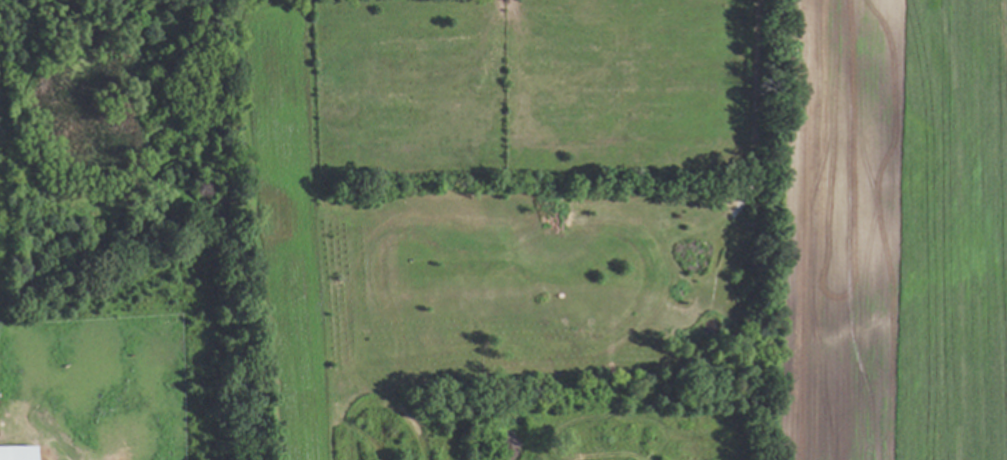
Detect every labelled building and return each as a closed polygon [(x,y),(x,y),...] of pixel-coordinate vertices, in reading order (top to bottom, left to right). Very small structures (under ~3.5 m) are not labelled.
[(32,444),(0,445),(0,459),(32,459),(32,444)]
